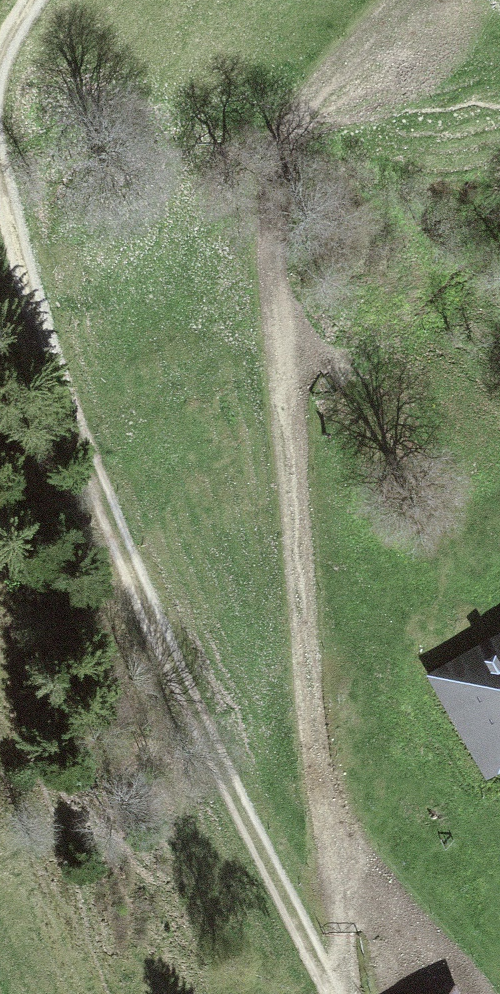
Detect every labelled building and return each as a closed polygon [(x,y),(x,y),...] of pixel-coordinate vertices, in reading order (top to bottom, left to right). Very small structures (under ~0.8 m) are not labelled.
[(443,679),(484,757),(499,749),(499,649),(443,679)]
